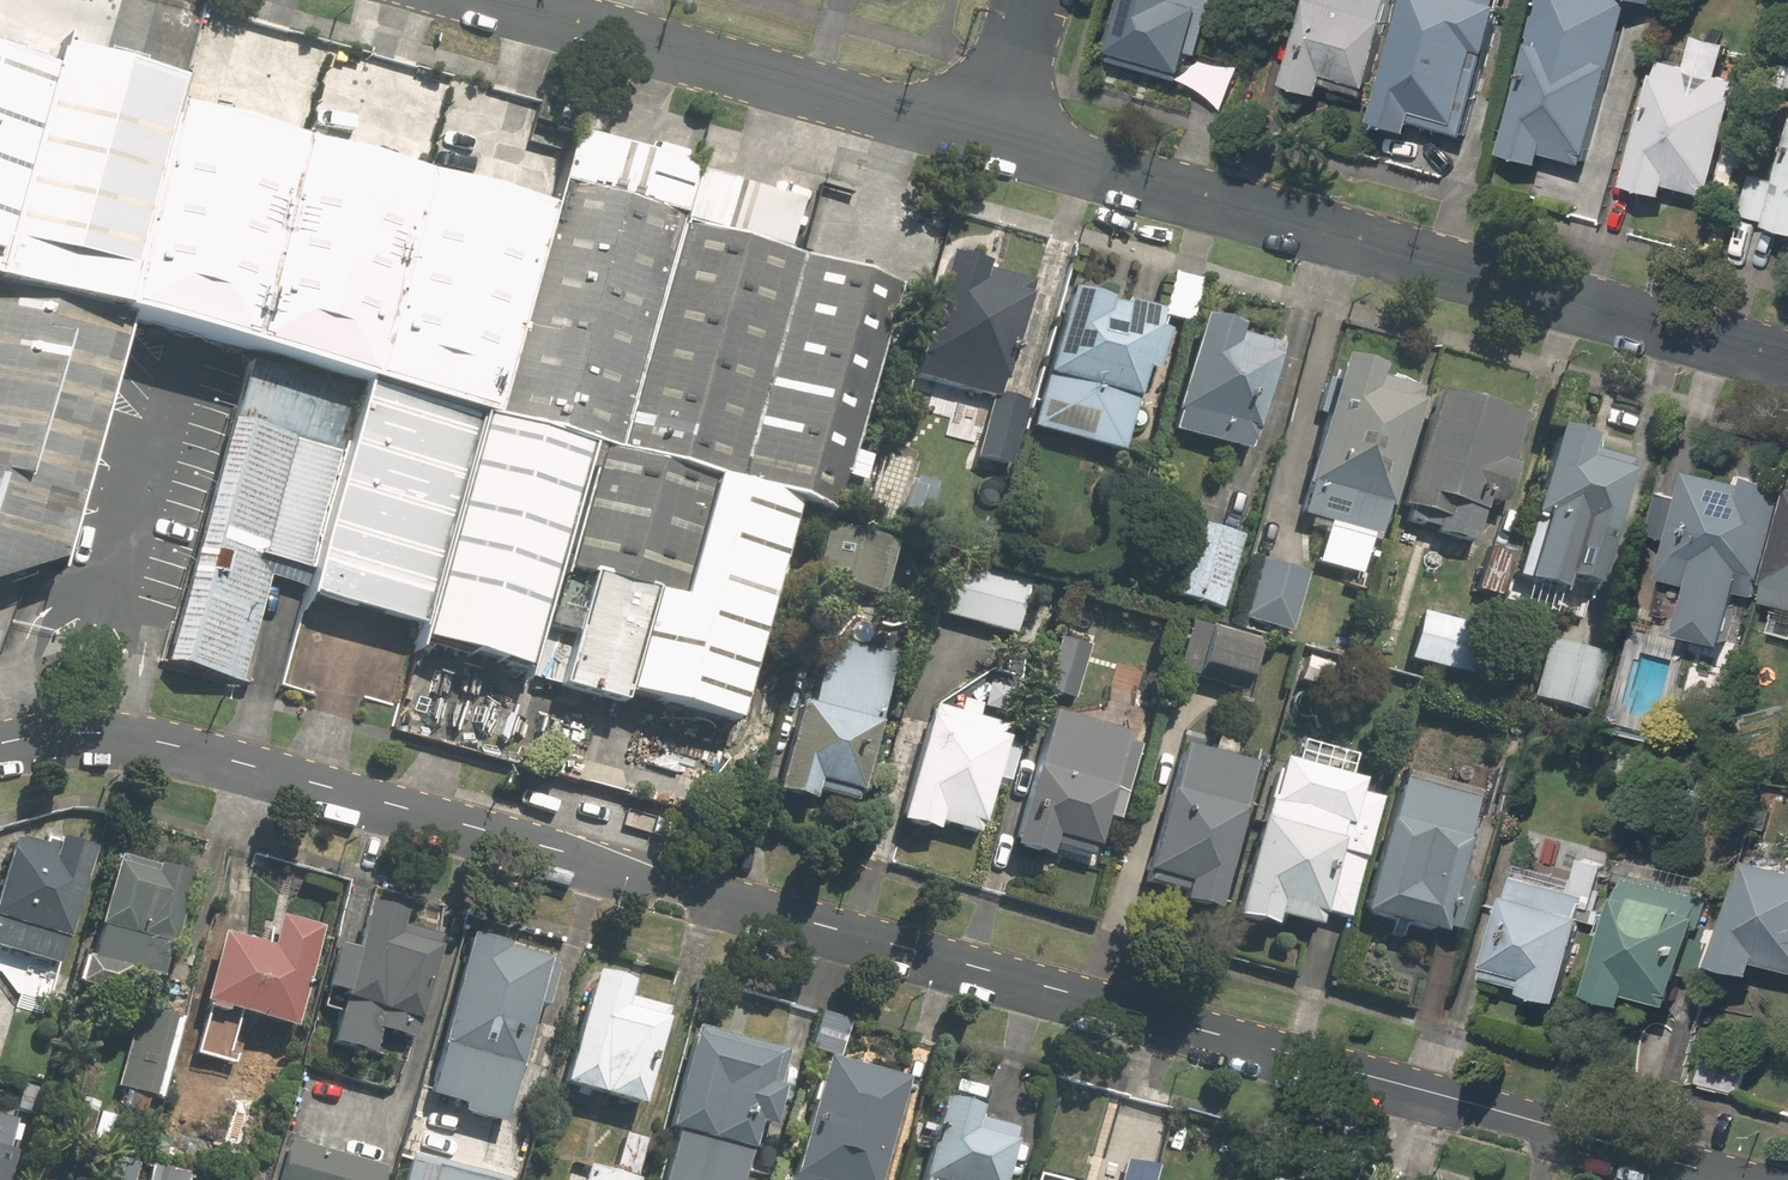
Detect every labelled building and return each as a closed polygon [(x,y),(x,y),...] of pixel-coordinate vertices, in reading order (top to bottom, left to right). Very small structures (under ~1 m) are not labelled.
[(1213,0),(1122,0),(1108,50),(1109,50),(1107,60),(1177,79),(1179,70),(1192,73),(1213,0)] [(1392,0),(1304,0),(1281,85),(1319,94),(1321,86),(1365,98),(1392,0)] [(1375,121),(1409,131),(1412,121),(1468,136),(1505,4),(1501,2),(1502,0),(1409,0),(1375,121)] [(1605,64),(1613,34),(1575,23),(1571,38),(1538,28),(1534,44),(1530,43),(1499,153),(1536,164),(1539,151),(1582,164),(1610,65),(1605,64)] [(1716,77),(1725,46),(1694,37),(1685,68),(1662,61),(1658,76),(1654,75),(1624,185),(1703,207),(1733,97),(1729,96),(1733,81),(1716,77)] [(0,236),(0,286),(107,317),(176,81),(55,46),(0,236)] [(49,69),(0,55),(0,236),(49,69)] [(1773,86),(1787,90),(1787,66),(1779,63),(1773,86)] [(169,104),(107,317),(124,321),(255,360),(363,391),(485,426),(547,212),(169,104)] [(1774,188),(1753,183),(1744,214),(1766,220),(1764,225),(1787,231),(1787,139),(1774,188)] [(681,220),(555,184),(547,212),(489,411),(591,440),(615,447),(678,228),(681,220)] [(798,262),(678,228),(615,447),(709,474),(735,481),(798,262)] [(798,262),(735,481),(796,499),(834,509),(897,290),(798,262)] [(1005,475),(1024,409),(996,401),(1028,288),(945,264),(911,385),(938,392),(934,408),(953,414),(957,399),(987,407),(970,466),(1005,475)] [(1193,282),(1167,276),(1156,313),(1182,320),(1193,282)] [(0,286),(0,583),(54,567),(124,321),(107,317),(0,286)] [(1104,303),(1063,292),(1025,429),(1116,455),(1139,372),(1149,375),(1160,334),(1147,330),(1152,313),(1119,304),(1120,298),(1106,294),(1104,303)] [(1248,431),(1269,348),(1241,341),(1243,331),(1192,318),(1169,412),(1174,413),(1169,430),(1242,448),(1246,430),(1248,431)] [(309,580),(363,391),(255,360),(168,663),(240,683),(272,570),(309,580)] [(1380,506),(1386,508),(1415,405),(1408,403),(1411,393),(1366,380),(1369,371),(1331,361),(1294,494),(1348,509),(1346,517),(1375,525),(1380,506)] [(426,631),(485,426),(363,391),(309,580),(305,596),(426,631)] [(1428,396),(1397,508),(1409,511),(1405,522),(1433,530),(1432,534),(1468,544),(1479,501),(1499,507),(1507,477),(1501,475),(1516,419),(1428,396)] [(591,440),(489,411),(485,426),(426,631),(423,642),(524,671),(555,564),(591,440)] [(1550,432),(1525,518),(1529,519),(1512,579),(1556,591),(1564,564),(1593,572),(1623,464),(1579,452),(1582,440),(1550,432)] [(615,447),(591,440),(555,564),(651,591),(673,597),(709,474),(615,447)] [(1693,471),(1691,480),(1667,474),(1650,534),(1674,541),(1671,550),(1685,554),(1678,577),(1758,598),(1764,576),(1767,576),(1787,499),(1787,486),(1752,476),(1749,487),(1693,471)] [(735,481),(709,474),(673,597),(651,591),(623,690),(732,721),(796,499),(735,481)] [(1768,583),(1771,584),(1767,602),(1787,608),(1787,509),(1768,583)] [(1187,522),(1168,596),(1215,609),(1235,536),(1187,522)] [(836,528),(820,588),(877,603),(893,543),(836,528)] [(1503,557),(1480,550),(1469,591),(1492,597),(1503,557)] [(651,591),(555,564),(524,671),(522,678),(619,706),(623,690),(651,591)] [(1304,584),(1254,567),(1236,623),(1286,639),(1304,584)] [(953,576),(941,621),(1012,641),(1025,596),(953,576)] [(1474,631),(1416,614),(1403,662),(1461,678),(1474,631)] [(1337,616),(1332,631),(1349,636),(1353,621),(1337,616)] [(1170,674),(1239,694),(1253,643),(1183,624),(1170,674)] [(1052,641),(1036,694),(1069,705),(1085,651),(1052,641)] [(1600,657),(1542,641),(1527,697),(1584,713),(1600,657)] [(804,712),(794,709),(769,802),(804,811),(809,791),(851,803),(890,664),(822,646),(804,712)] [(1334,670),(1302,661),(1296,683),(1328,692),(1334,670)] [(988,779),(1003,783),(1013,750),(997,746),(1001,732),(927,712),(895,830),(930,839),(933,826),(972,837),(988,779)] [(1091,861),(1124,744),(1046,722),(1025,800),(1007,794),(996,833),(1014,838),(1011,851),(1049,861),(1052,851),(1091,861)] [(1228,829),(1250,757),(1183,737),(1160,815),(1157,814),(1139,874),(1143,875),(1140,886),(1175,897),(1173,904),(1207,914),(1232,831),(1228,829)] [(1366,788),(1369,779),(1277,754),(1258,822),(1254,821),(1226,920),(1263,931),(1266,919),(1311,932),(1318,908),(1345,915),(1379,792),(1366,788)] [(1509,800),(1514,782),(1496,777),(1491,794),(1509,800)] [(1455,845),(1467,802),(1396,782),(1384,825),(1381,824),(1355,916),(1431,938),(1434,928),(1462,935),(1476,887),(1447,879),(1457,845),(1455,845)] [(85,854),(40,842),(38,848),(4,839),(0,856),(0,959),(53,973),(85,854)] [(87,932),(93,934),(85,963),(78,961),(69,992),(113,1004),(119,982),(150,990),(181,877),(107,857),(87,932)] [(1589,909),(1600,867),(1580,861),(1570,894),(1512,878),(1506,900),(1503,898),(1481,977),(1521,989),(1520,993),(1556,1003),(1579,920),(1577,919),(1580,907),(1589,909)] [(1718,966),(1754,975),(1757,963),(1787,971),(1787,873),(1747,861),(1718,966)] [(1689,930),(1698,898),(1681,893),(1685,878),(1631,863),(1620,899),(1614,898),(1587,996),(1623,1006),(1626,994),(1667,1005),(1676,974),(1697,979),(1709,936),(1689,930)] [(377,1029),(414,1039),(443,936),(399,924),(403,910),(366,899),(353,949),(334,944),(322,985),(341,991),(328,1041),(370,1053),(377,1029)] [(273,924),(265,956),(213,942),(194,1015),(288,1039),(305,972),(315,935),(273,924)] [(466,930),(429,1062),(436,1064),(431,1081),(447,1086),(449,1076),(498,1090),(500,1082),(509,1084),(532,1003),(544,1007),(556,965),(502,950),(504,942),(466,930)] [(626,980),(590,971),(558,1082),(637,1104),(664,1008),(622,997),(626,980)] [(154,1105),(174,1022),(135,1013),(116,1096),(154,1105)] [(662,1124),(681,1129),(667,1179),(745,1179),(761,1118),(766,1119),(776,1081),(772,1080),(780,1049),(694,1026),(692,1034),(687,1033),(662,1124)] [(1702,1034),(1689,1081),(1738,1094),(1751,1048),(1702,1034)] [(898,1074),(815,1051),(781,1171),(785,1172),(782,1179),(802,1179),(803,1178),(812,1179),(868,1179),(898,1074)] [(922,1179),(999,1179),(1013,1128),(974,1118),(977,1106),(941,1097),(919,1177),(923,1178),(922,1179)] [(1131,1101),(1119,1143),(1148,1151),(1160,1109),(1131,1101)] [(22,1149),(14,1147),(16,1139),(21,1140),(26,1124),(20,1122),(21,1119),(0,1113),(0,1179),(14,1179),(22,1149)] [(108,1151),(114,1122),(79,1114),(72,1142),(108,1151)] [(619,1131),(609,1168),(634,1174),(644,1137),(619,1131)] [(269,1178),(274,1179),(372,1179),(377,1165),(280,1138),(269,1178)] [(403,1179),(509,1179),(510,1178),(411,1152),(403,1179)] [(135,1168),(96,1160),(92,1179),(132,1179),(135,1168)] [(575,1179),(632,1179),(633,1175),(580,1161),(575,1179)] [(148,1164),(143,1179),(197,1179),(148,1164)]
